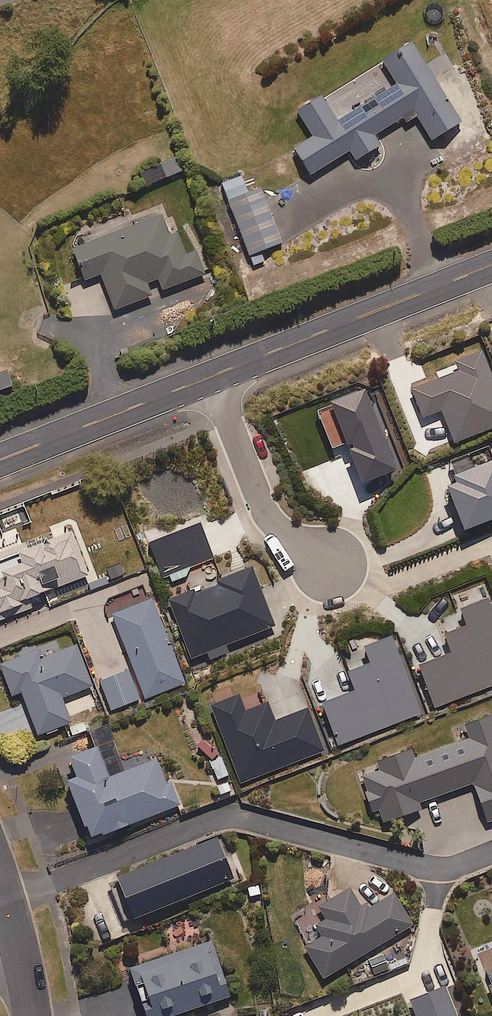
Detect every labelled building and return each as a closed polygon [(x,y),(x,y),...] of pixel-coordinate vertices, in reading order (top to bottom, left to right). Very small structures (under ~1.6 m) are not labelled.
[(379,145),(373,135),(401,118),(405,124),(417,116),(431,140),(460,122),(411,43),(381,62),(395,85),(336,122),(321,96),(297,111),(313,137),(294,149),(309,175),(349,150),(355,160),(379,145)] [(146,185),(182,170),(177,157),(141,172),(146,185)] [(253,267),(266,262),(261,251),(281,243),(259,189),(247,194),(239,176),(219,185),(248,256),(253,267)] [(176,233),(168,236),(160,215),(70,250),(82,281),(100,274),(113,310),(150,296),(145,283),(157,278),(161,290),(204,274),(195,251),(184,255),(176,233)] [(491,428),(491,378),(482,352),(454,363),(457,371),(411,389),(422,419),(441,411),(453,443),(491,428)] [(12,386),(6,371),(0,374),(0,391),(12,386)] [(360,483),(394,469),(362,390),(328,404),(360,483)] [(491,518),(491,461),(456,475),(458,479),(444,484),(462,530),(491,518)] [(211,559),(196,523),(147,545),(163,580),(211,559)] [(73,530),(47,540),(24,549),(22,544),(0,552),(0,619),(28,608),(25,599),(90,574),(73,530)] [(190,659),(273,626),(250,567),(213,581),(215,587),(194,595),(193,590),(167,600),(190,659)] [(491,686),(491,615),(486,599),(436,619),(449,654),(417,666),(433,708),(491,686)] [(111,616),(132,669),(144,699),(184,683),(150,600),(111,616)] [(336,746),(419,714),(389,637),(340,656),(353,691),(320,704),(336,746)] [(90,687),(75,645),(38,659),(35,652),(0,664),(0,671),(8,695),(19,691),(36,735),(69,723),(60,698),(90,687)] [(112,712),(140,701),(128,670),(99,682),(112,712)] [(265,704),(243,712),(236,695),(209,706),(239,783),(323,751),(306,709),(272,722),(265,704)] [(490,716),(463,726),(468,739),(413,759),(410,750),(357,769),(377,825),(419,810),(417,803),(472,783),(486,823),(491,821),(491,723),(490,716)] [(93,747),(112,740),(107,726),(88,732),(93,747)] [(155,760),(107,778),(95,748),(67,759),(74,777),(65,780),(88,840),(178,805),(169,782),(164,784),(155,760)] [(112,881),(129,923),(140,918),(233,879),(215,837),(112,881)] [(368,907),(365,903),(360,906),(350,889),(318,907),(325,920),(312,927),(318,937),(303,945),(322,978),(413,926),(393,892),(368,907)] [(229,997),(211,942),(128,969),(144,1015),(172,1015),(229,997)] [(444,987),(408,1001),(413,1015),(412,1015),(455,1015),(444,987)]
